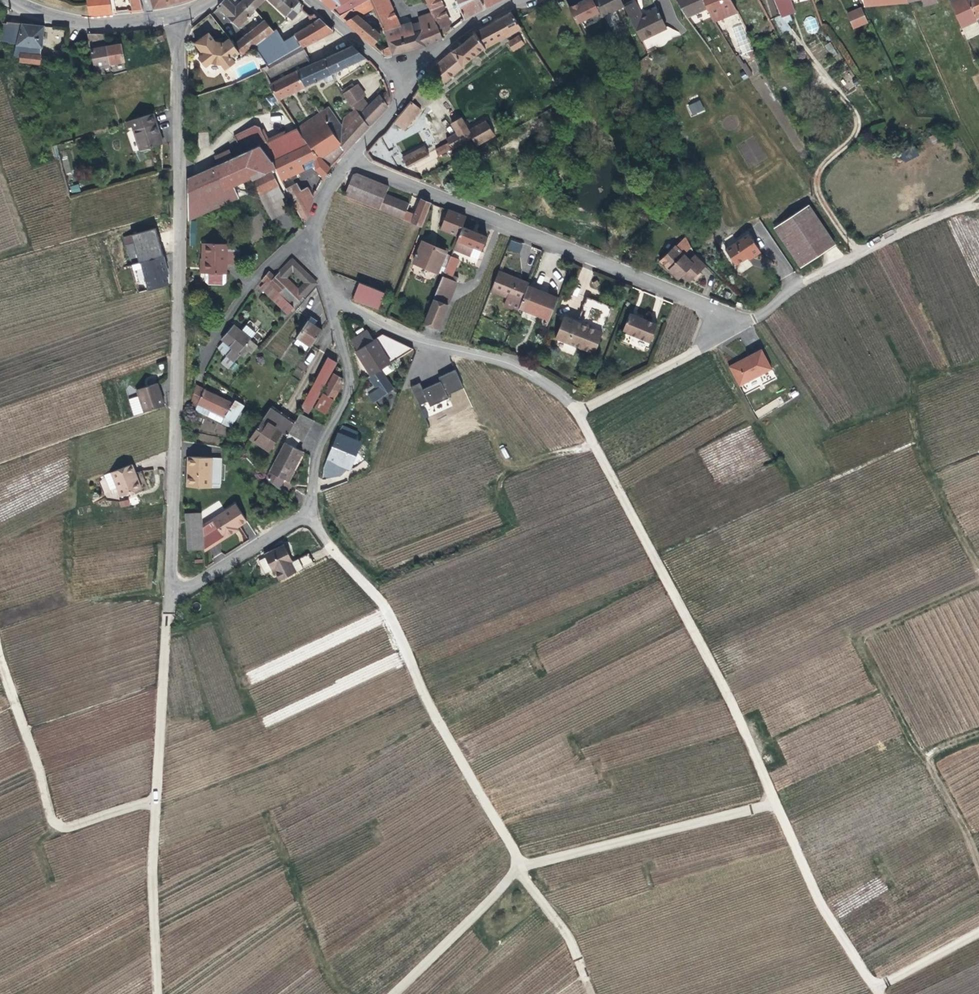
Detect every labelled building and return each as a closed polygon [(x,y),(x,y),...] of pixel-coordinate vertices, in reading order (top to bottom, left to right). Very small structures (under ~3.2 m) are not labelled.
[(90,15),(114,13),(111,0),(87,0),(90,15)] [(141,0),(132,0),(135,11),(144,10),(141,0)] [(154,9),(186,0),(151,0),(154,9)] [(218,5),(237,27),(265,0),(244,0),(241,2),(235,8),(227,0),(223,0),(218,5)] [(235,8),(241,2),(239,0),(227,0),(235,8)] [(290,18),(292,20),(302,10),(306,7),(298,0),(267,0),(286,16),(287,15),(290,18)] [(333,8),(348,0),(324,0),(333,8)] [(333,8),(340,15),(367,0),(348,0),(333,8)] [(340,15),(373,44),(381,34),(358,15),(374,7),(371,0),(367,0),(340,15)] [(374,7),(384,30),(399,25),(388,0),(371,0),(374,7)] [(438,4),(439,2),(438,0),(424,0),(426,7),(427,9),(438,4)] [(465,19),(485,8),(481,0),(456,0),(465,19)] [(485,8),(500,0),(481,0),(485,8)] [(571,5),(578,21),(599,11),(593,0),(581,0),(571,5)] [(603,16),(625,5),(623,0),(596,0),(601,10),(603,16)] [(626,5),(641,40),(668,28),(659,8),(647,13),(648,15),(644,17),(636,0),(626,5)] [(686,17),(692,14),(705,8),(701,0),(677,0),(686,17)] [(712,21),(736,10),(732,0),(701,0),(705,8),(712,21)] [(786,14),(782,0),(772,0),(779,16),(786,14)] [(961,27),(978,20),(977,18),(969,0),(953,0),(950,2),(961,27)] [(977,18),(978,17),(978,0),(969,0),(977,18)] [(437,27),(447,22),(438,4),(427,9),(436,28),(437,27)] [(848,15),(863,10),(863,6),(862,4),(846,9),(848,15)] [(442,36),(441,35),(437,27),(436,28),(427,9),(426,7),(423,9),(424,11),(413,17),(419,30),(426,45),(442,36)] [(435,67),(428,77),(440,87),(462,67),(464,67),(466,65),(465,64),(483,48),(484,50),(486,49),(486,48),(522,27),(511,11),(476,32),(443,60),(435,67)] [(691,25),(696,23),(698,22),(692,14),(686,17),(691,25)] [(276,30),(274,32),(253,48),(264,68),(302,45),(303,46),(332,32),(332,28),(320,19),(314,24),(284,42),(276,30)] [(5,22),(3,21),(0,40),(16,44),(13,56),(20,57),(21,53),(39,55),(39,48),(41,48),(43,26),(6,20),(5,22)] [(274,32),(264,22),(233,46),(238,53),(241,57),(253,48),(274,32)] [(441,35),(450,28),(447,22),(437,27),(441,35)] [(962,29),(967,39),(978,34),(978,24),(978,22),(962,29)] [(393,54),(426,45),(419,30),(413,31),(412,26),(407,28),(405,23),(399,25),(384,30),(393,54)] [(739,54),(751,51),(744,23),(733,26),(739,54)] [(752,30),(757,41),(768,34),(764,26),(761,27),(760,25),(752,30)] [(46,28),(44,40),(62,42),(63,29),(46,28)] [(153,41),(162,39),(161,30),(151,32),(153,41)] [(233,46),(227,38),(223,41),(212,40),(207,32),(193,42),(201,54),(197,57),(204,66),(209,62),(220,64),(224,70),(233,64),(230,59),(238,53),(233,46)] [(103,67),(110,66),(109,64),(106,46),(104,33),(87,33),(92,66),(93,66),(94,75),(104,73),(103,67)] [(511,52),(525,45),(520,35),(507,41),(511,52)] [(109,64),(124,61),(122,44),(106,46),(109,64)] [(266,72),(264,73),(271,85),(293,73),(312,63),(303,46),(302,45),(264,68),(266,72)] [(335,79),(331,74),(365,57),(352,45),(321,59),(312,63),(293,73),(303,88),(325,77),(326,80),(330,81),(335,79)] [(38,64),(39,55),(21,53),(20,57),(20,62),(38,64)] [(303,88),(293,73),(271,85),(280,101),(303,88)] [(356,86),(345,93),(353,104),(364,96),(356,86)] [(390,97),(388,90),(382,93),(389,105),(390,100),(390,97)] [(389,105),(382,93),(364,112),(362,109),(360,110),(359,108),(357,109),(369,126),(389,105)] [(411,100),(399,114),(409,123),(421,108),(411,100)] [(688,104),(691,116),(705,112),(702,100),(688,104)] [(329,107),(320,113),(340,143),(345,151),(369,126),(357,109),(353,112),(357,118),(346,130),(344,127),(329,107)] [(345,118),(344,127),(346,130),(357,118),(353,112),(345,118)] [(161,144),(160,141),(152,113),(123,122),(125,129),(131,127),(137,143),(140,142),(142,150),(160,144),(161,144)] [(340,143),(320,113),(299,129),(305,138),(307,140),(311,144),(323,159),(340,143)] [(467,131),(470,129),(463,117),(442,128),(447,136),(464,126),(467,131)] [(450,141),(453,147),(472,138),(476,145),(495,134),(487,119),(470,129),(467,131),(464,126),(447,136),(450,141)] [(299,129),(298,127),(269,140),(262,125),(257,123),(236,132),(245,151),(261,143),(273,160),(275,159),(299,149),(311,144),(307,140),(305,138),(299,129)] [(438,154),(453,147),(450,141),(436,149),(438,154)] [(261,143),(245,151),(242,152),(253,176),(261,192),(279,183),(272,169),(278,167),(275,159),(273,160),(261,143)] [(345,151),(340,143),(323,159),(331,167),(345,151)] [(331,167),(323,159),(311,144),(299,149),(275,159),(278,167),(283,179),(301,171),(298,165),(316,157),(316,164),(316,168),(324,178),(331,167)] [(407,166),(430,155),(425,145),(402,156),(407,166)] [(219,153),(223,161),(236,155),(232,147),(219,153)] [(195,199),(190,206),(190,218),(241,195),(236,184),(253,176),(242,152),(236,155),(223,161),(193,175),(200,196),(195,199)] [(301,171),(316,164),(316,157),(298,165),(301,171)] [(389,186),(358,173),(351,173),(342,194),(379,210),(385,194),(389,186)] [(309,212),(310,207),(302,190),(296,179),(285,184),(303,223),(309,212)] [(310,207),(313,198),(311,192),(308,187),(302,190),(310,207)] [(408,203),(385,194),(379,210),(402,219),(403,215),(406,208),(408,203)] [(431,203),(411,195),(408,203),(406,208),(415,212),(413,219),(403,215),(402,219),(421,227),(431,203)] [(811,206),(776,229),(802,267),(836,244),(811,206)] [(466,217),(447,209),(438,231),(457,238),(462,226),(466,217)] [(462,226),(457,238),(453,248),(477,258),(487,236),(462,226)] [(692,245),(682,226),(670,239),(669,238),(656,251),(681,277),(683,275),(686,271),(693,279),(695,277),(701,271),(708,265),(696,252),(690,257),(685,253),(692,245)] [(751,254),(753,257),(762,251),(750,233),(727,249),(736,264),(748,256),(751,254)] [(510,240),(507,250),(519,253),(522,243),(510,240)] [(422,241),(413,262),(436,272),(445,251),(422,241)] [(206,244),(205,258),(208,259),(207,273),(206,280),(208,284),(223,286),(227,283),(229,265),(230,251),(231,246),(206,244)] [(240,253),(230,251),(229,265),(239,266),(240,253)] [(458,258),(451,254),(442,275),(450,278),(458,258)] [(164,257),(142,263),(145,276),(146,280),(149,289),(168,284),(166,275),(167,275),(166,270),(165,266),(167,266),(164,257)] [(270,271),(264,278),(266,280),(260,286),(288,313),(294,306),(290,303),(296,296),(276,277),(270,271)] [(529,283),(499,271),(491,292),(522,303),(528,286),(529,283)] [(686,271),(683,275),(690,282),(693,279),(686,271)] [(701,271),(695,277),(697,279),(703,273),(701,271)] [(450,278),(442,275),(437,287),(452,293),(457,280),(450,278)] [(384,291),(368,285),(361,301),(378,308),(384,291)] [(528,286),(522,303),(520,308),(550,320),(559,297),(528,286)] [(437,287),(431,301),(446,307),(452,293),(437,287)] [(613,307),(593,300),(588,298),(578,322),(566,317),(557,339),(575,347),(595,355),(613,307)] [(437,329),(443,314),(446,307),(431,301),(429,308),(423,324),(437,329)] [(644,318),(645,315),(631,310),(630,313),(644,318)] [(659,320),(645,315),(644,318),(630,313),(624,328),(652,339),(659,320)] [(309,319),(316,325),(318,321),(311,316),(309,319)] [(297,336),(309,345),(311,346),(322,329),(316,325),(309,319),(297,336)] [(242,321),(237,328),(247,335),(252,328),(242,321)] [(247,335),(237,328),(234,326),(223,339),(226,341),(221,348),(238,362),(254,341),(247,335)] [(376,339),(375,339),(369,331),(352,340),(359,350),(357,351),(372,375),(391,363),(376,339)] [(306,350),(309,345),(297,336),(294,341),(306,350)] [(737,360),(728,364),(738,385),(771,368),(761,347),(741,358),(742,360),(738,362),(737,360)] [(308,415),(337,363),(329,358),(300,410),(308,415)] [(337,366),(323,392),(334,398),(344,381),(343,377),(338,374),(342,368),(337,366)] [(439,382),(422,388),(420,383),(413,385),(425,418),(454,407),(448,393),(463,388),(456,370),(437,377),(439,382)] [(138,388),(146,411),(167,404),(159,381),(138,388)] [(233,404),(200,386),(198,385),(190,405),(190,407),(193,408),(196,410),(196,409),(199,402),(225,418),(233,404)] [(334,398),(323,392),(317,405),(328,410),(334,398)] [(196,410),(222,424),(230,429),(233,425),(235,422),(245,402),(235,398),(233,404),(225,418),(199,402),(196,409),(196,410)] [(269,408),(293,425),(295,421),(271,405),(269,408)] [(269,408),(249,436),(267,450),(280,432),(287,436),(293,425),(269,408)] [(287,436),(267,476),(280,486),(285,477),(288,479),(302,451),(295,447),(299,439),(302,440),(312,420),(298,414),(295,421),(293,425),(287,436)] [(211,484),(212,457),(189,456),(189,486),(211,486),(211,484)] [(221,457),(212,457),(211,484),(222,484),(221,457)] [(134,462),(104,474),(111,489),(118,486),(121,496),(141,489),(135,472),(137,471),(134,462)] [(338,462),(319,470),(326,486),(344,478),(338,462)] [(135,472),(141,489),(143,488),(137,471),(135,472)] [(204,524),(206,552),(235,531),(233,529),(238,526),(247,520),(237,503),(204,524)] [(204,550),(206,552),(204,524),(204,511),(187,512),(188,551),(204,550)] [(305,559),(317,552),(312,542),(297,551),(287,536),(268,548),(277,562),(279,561),(285,571),(300,562),(296,556),(301,552),(305,559)]
